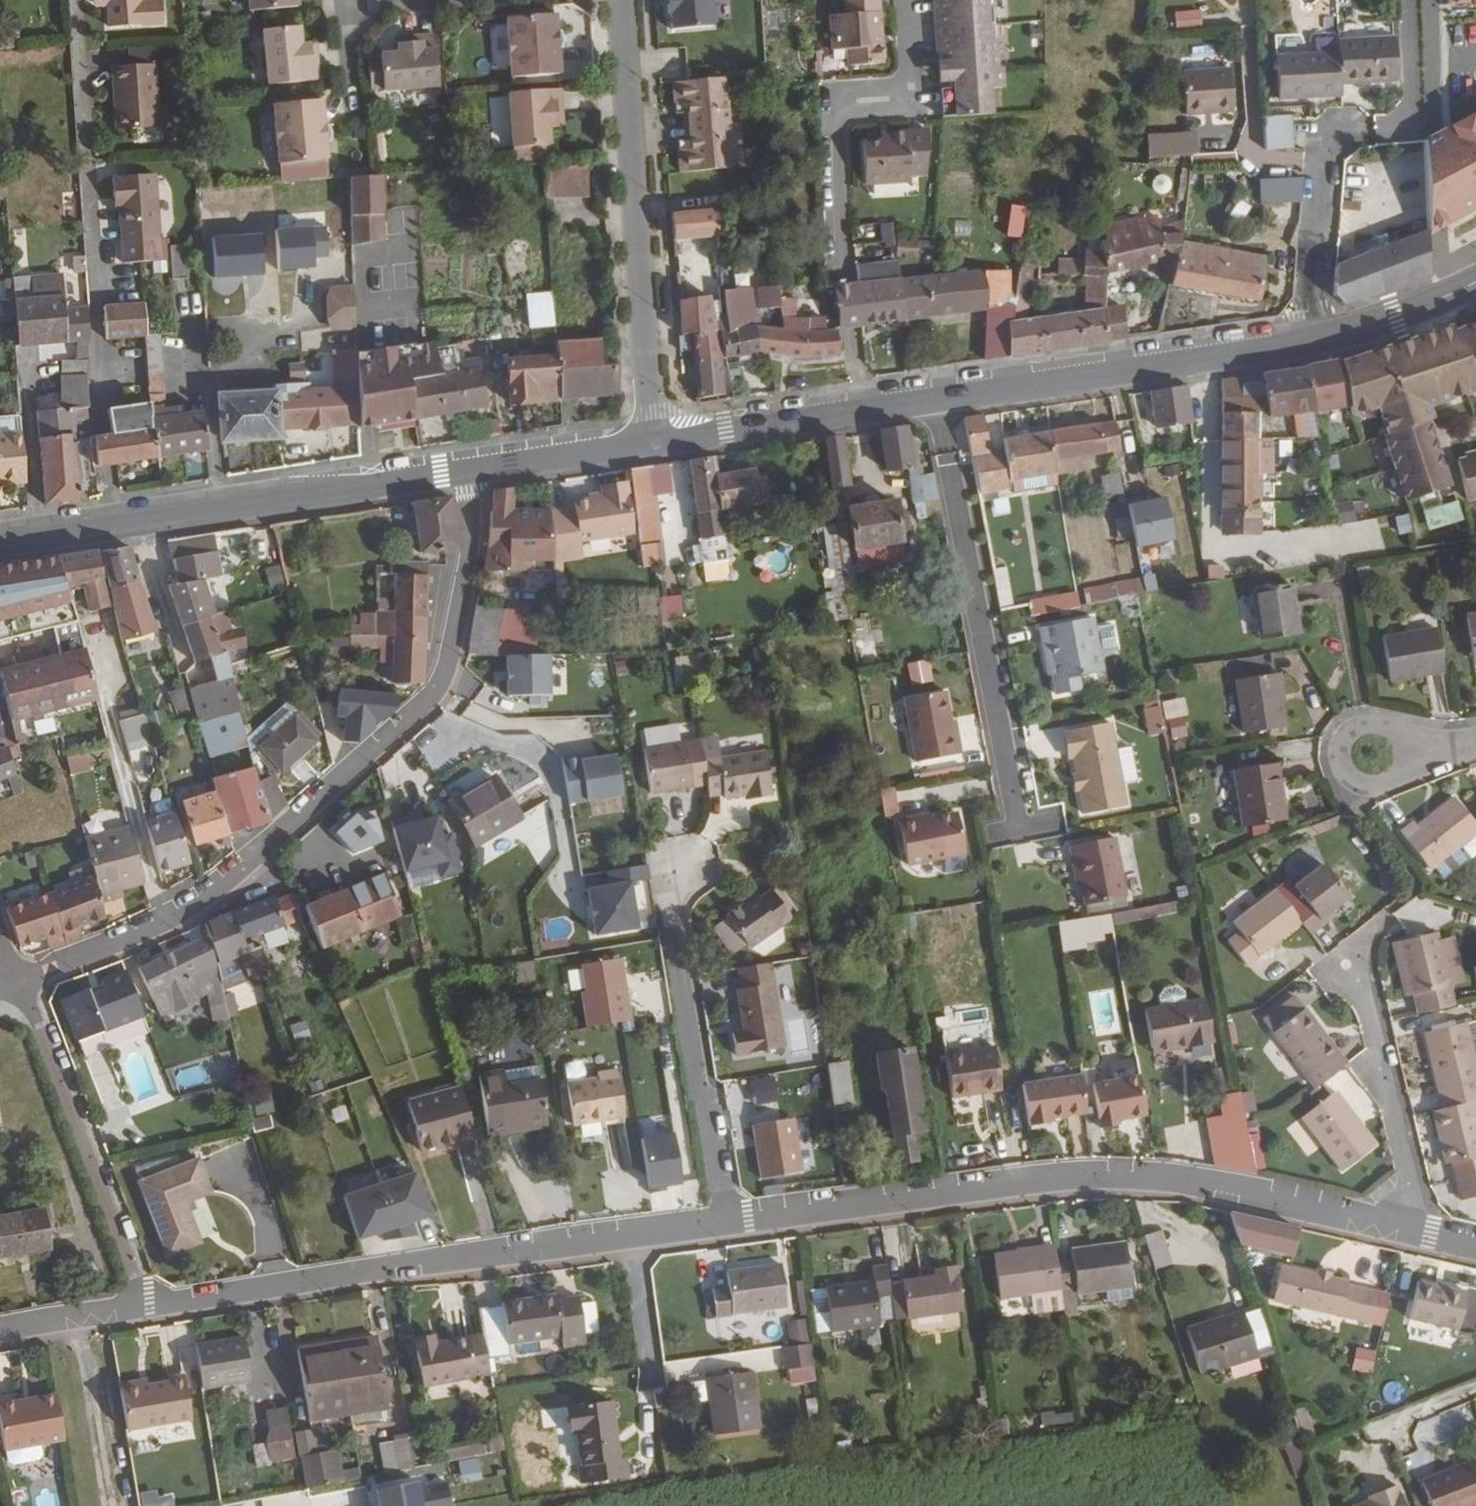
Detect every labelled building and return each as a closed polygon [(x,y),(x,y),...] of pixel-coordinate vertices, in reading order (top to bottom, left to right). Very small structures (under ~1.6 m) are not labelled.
[(109,27),(163,23),(162,0),(141,2),(140,0),(107,0),(108,3),(109,27)] [(248,11),(297,6),(296,0),(247,0),(248,11)] [(669,31),(719,29),(718,0),(668,0),(669,31)] [(879,11),(878,0),(842,0),(843,14),(828,15),(831,50),(846,49),(847,65),(883,63),(879,11)] [(994,7),(993,0),(932,0),(934,26),(988,23),(987,7),(994,7)] [(1174,13),(1176,29),(1203,26),(1201,10),(1174,13)] [(506,18),(511,77),(559,74),(557,48),(561,48),(562,46),(563,43),(563,37),(562,33),(560,30),(556,31),(555,14),(506,18)] [(1219,27),(1218,17),(1203,19),(1204,29),(1219,27)] [(997,67),(995,39),(989,41),(988,23),(934,26),(936,54),(950,54),(950,60),(936,61),(937,71),(997,67)] [(262,30),(268,85),(319,79),(316,51),(310,52),(309,43),(301,44),(299,26),(262,30)] [(379,57),(367,57),(370,90),(383,89),(383,91),(438,85),(433,34),(405,37),(406,44),(397,44),(398,52),(379,54),(379,57)] [(1395,81),(1393,38),(1338,40),(1338,53),(1340,84),(1395,81)] [(1340,84),(1338,53),(1275,56),(1278,98),(1341,95),(1340,84)] [(154,64),(112,67),(117,128),(158,125),(154,64)] [(1002,87),(1001,67),(997,67),(937,71),(938,83),(952,82),(953,88),(954,115),(991,112),(989,88),(1002,87)] [(1232,110),(1229,69),(1182,72),(1185,114),(1232,110)] [(680,171),(736,170),(733,79),(678,80),(680,171)] [(953,88),(940,89),(942,115),(954,115),(953,88)] [(561,89),(509,92),(513,147),(550,144),(549,126),(556,125),(556,117),(562,117),(561,89)] [(320,99),(273,105),(278,164),(327,159),(325,143),(329,142),(331,139),(331,136),(330,129),(329,127),(327,125),(323,126),(320,99)] [(1450,125),(1450,137),(1441,142),(1434,146),(1424,151),(1427,231),(1440,224),(1475,206),(1475,111),(1450,125)] [(1291,147),(1289,116),(1263,118),(1265,149),(1291,147)] [(1450,137),(1450,125),(1441,130),(1441,142),(1450,137)] [(862,133),(863,189),(916,187),(915,178),(932,178),(931,132),(862,133)] [(1196,154),(1195,133),(1148,136),(1147,158),(1196,154)] [(1237,164),(1233,151),(1196,154),(1197,168),(1237,164)] [(588,166),(546,167),(547,199),(589,198),(588,166)] [(348,173),(308,177),(309,194),(327,193),(329,231),(339,231),(351,230),(348,178),(348,173)] [(155,176),(112,177),(114,197),(119,197),(120,208),(121,227),(126,227),(127,241),(122,241),(123,264),(160,260),(155,176)] [(381,176),(348,178),(351,230),(352,245),(383,240),(381,176)] [(1300,200),(1301,177),(1258,180),(1257,180),(1258,202),(1300,200)] [(1239,222),(1249,207),(1238,199),(1228,215),(1239,222)] [(1020,239),(1025,207),(1013,205),(1007,238),(1020,239)] [(718,237),(717,210),(672,212),(674,239),(718,237)] [(1171,279),(1180,243),(1182,234),(1160,234),(1159,227),(1139,232),(1135,218),(1102,226),(1105,241),(1099,242),(1101,252),(1086,251),(1084,276),(1105,278),(1106,273),(1159,261),(1160,267),(1162,267),(1162,278),(1171,279)] [(351,230),(339,231),(340,246),(352,245),(351,230)] [(1429,273),(1427,230),(1336,265),(1333,295),(1349,303),(1429,273)] [(915,254),(916,239),(894,237),(895,253),(915,254)] [(1257,301),(1265,258),(1180,243),(1171,279),(1170,284),(1257,301)] [(170,249),(172,280),(188,279),(185,247),(170,249)] [(85,256),(71,257),(73,273),(86,272),(85,256)] [(904,316),(900,278),(899,278),(896,260),(856,265),(857,281),(845,283),(833,284),(837,324),(849,323),(904,316)] [(1026,318),(1033,265),(1019,264),(1013,302),(1014,302),(1013,317),(1011,317),(1010,320),(1026,318)] [(1010,302),(1009,269),(983,269),(900,278),(904,316),(907,316),(986,305),(984,358),(1008,355),(1007,322),(1007,320),(1010,302)] [(89,357),(89,340),(87,311),(89,308),(65,310),(63,274),(13,279),(13,284),(14,300),(19,345),(77,341),(78,357),(89,357)] [(1104,306),(1105,278),(1084,276),(1083,301),(1087,302),(1087,308),(1104,306)] [(8,300),(14,300),(13,284),(6,285),(8,300)] [(778,298),(777,286),(756,287),(757,309),(779,307),(778,298)] [(353,288),(331,289),(332,327),(355,327),(353,288)] [(769,353),(765,328),(755,327),(749,288),(723,290),(725,313),(716,315),(725,357),(736,355),(749,353),(758,351),(769,353)] [(556,342),(550,291),(527,294),(533,345),(555,343),(555,342),(556,342)] [(715,331),(709,296),(678,300),(681,334),(692,333),(715,331)] [(838,356),(835,330),(824,331),(824,318),(808,318),(808,319),(781,318),(781,317),(794,318),(795,299),(778,298),(779,307),(780,329),(765,328),(769,353),(808,357),(838,356)] [(144,304),(104,307),(107,339),(144,335),(145,335),(144,304)] [(1124,339),(1119,305),(1104,307),(1108,341),(1124,339)] [(1108,341),(1104,307),(1104,306),(1087,308),(1026,318),(1010,320),(1007,320),(1007,322),(1008,355),(1108,341)] [(1457,334),(1454,325),(1360,357),(1305,367),(1313,410),(1348,404),(1351,412),(1378,403),(1387,430),(1389,429),(1408,495),(1451,482),(1432,416),(1429,417),(1426,407),(1475,390),(1475,326),(1457,334)] [(694,350),(692,333),(681,334),(679,335),(680,351),(694,350)] [(145,335),(144,335),(147,374),(150,403),(152,434),(155,458),(157,457),(209,450),(203,411),(166,417),(162,411),(165,411),(159,335),(145,335)] [(601,340),(555,342),(557,357),(560,400),(616,396),(618,396),(617,365),(603,366),(601,340)] [(413,344),(373,350),(376,374),(374,375),(375,426),(416,419),(408,380),(441,375),(458,372),(453,344),(435,347),(434,342),(414,346),(413,344)] [(487,406),(479,368),(477,357),(463,361),(460,343),(453,344),(458,372),(441,375),(408,380),(416,419),(419,418),(487,406)] [(359,423),(359,428),(375,426),(374,375),(376,374),(373,350),(356,352),(359,423)] [(510,404),(560,400),(557,357),(531,358),(530,350),(520,351),(520,359),(507,360),(510,404)] [(335,390),(321,391),(323,426),(359,423),(356,352),(356,351),(334,352),(335,390)] [(91,437),(92,406),(89,407),(89,360),(61,361),(62,410),(36,412),(39,440),(45,505),(83,499),(80,476),(93,475),(93,467),(87,437),(91,437)] [(303,378),(302,364),(289,366),(291,378),(303,378)] [(1313,410),(1305,367),(1262,374),(1269,419),(1293,414),(1297,439),(1319,438),(1313,410)] [(312,426),(310,391),(307,392),(307,385),(271,387),(272,394),(220,397),(223,440),(278,436),(277,428),(312,426)] [(1194,423),(1188,385),(1147,391),(1154,429),(1194,423)] [(321,391),(310,391),(312,426),(323,426),(321,391)] [(1241,412),(1241,398),(1221,399),(1222,413),(1241,412)] [(150,403),(108,409),(112,434),(116,464),(155,458),(152,434),(150,403)] [(1257,439),(1258,412),(1241,412),(1222,413),(1222,440),(1257,439)] [(1057,474),(1055,461),(1050,431),(1003,439),(1006,451),(991,453),(983,416),(964,419),(971,458),(972,457),(979,494),(1036,483),(1036,478),(1057,474)] [(1115,421),(1050,431),(1055,461),(1080,458),(1094,456),(1111,453),(1120,451),(1115,421)] [(913,469),(907,428),(879,431),(886,473),(913,469)] [(26,482),(21,432),(0,434),(0,485),(26,482)] [(104,435),(96,436),(100,466),(109,465),(116,464),(112,434),(104,435)] [(93,467),(100,466),(96,436),(91,437),(87,437),(93,467)] [(851,487),(843,437),(824,440),(831,490),(851,487)] [(1257,483),(1257,473),(1263,473),(1263,463),(1257,462),(1257,450),(1257,439),(1222,440),(1223,520),(1257,519),(1257,483)] [(1272,473),(1272,450),(1257,450),(1257,462),(1263,463),(1263,473),(1272,473)] [(720,511),(715,475),(712,457),(689,461),(700,538),(723,535),(720,511)] [(1081,462),(1080,458),(1055,461),(1057,474),(1057,476),(1082,472),(1081,462)] [(1460,464),(1471,503),(1475,502),(1475,460),(1460,464)] [(661,544),(652,466),(630,469),(642,567),(664,565),(662,544),(661,544)] [(760,504),(755,469),(715,475),(720,511),(760,504)] [(916,506),(941,499),(934,472),(909,478),(916,506)] [(1122,496),(1118,475),(1101,477),(1105,499),(1122,496)] [(550,510),(548,482),(544,483),(494,491),(492,511),(491,511),(490,521),(512,520),(513,534),(532,533),(533,547),(535,547),(552,547),(550,510)] [(630,534),(626,502),(629,502),(626,483),(599,487),(600,493),(588,495),(588,499),(572,501),(574,506),(550,510),(552,547),(555,579),(556,592),(556,596),(557,596),(558,596),(566,596),(565,577),(562,577),(561,562),(583,559),(581,542),(630,534)] [(459,547),(450,497),(413,503),(421,553),(459,547)] [(1171,497),(1132,503),(1139,549),(1179,542),(1171,497)] [(901,543),(894,501),(848,509),(854,550),(855,550),(900,543),(901,543)] [(1339,502),(1340,523),(1355,523),(1354,501),(1339,502)] [(1460,501),(1442,506),(1447,525),(1465,521),(1460,501)] [(1133,538),(1126,502),(1117,503),(1112,504),(1119,541),(1133,538)] [(1257,536),(1257,519),(1223,520),(1223,536),(1257,536)] [(533,547),(532,533),(513,534),(512,520),(490,521),(488,549),(484,570),(528,569),(528,548),(533,547)] [(833,622),(849,620),(837,526),(821,528),(833,622)] [(727,560),(723,535),(700,538),(698,538),(702,564),(727,560)] [(214,615),(203,579),(221,576),(217,551),(195,555),(191,537),(168,541),(178,584),(168,586),(181,625),(208,617),(214,615)] [(1068,554),(1066,542),(1050,545),(1053,556),(1068,554)] [(889,563),(902,556),(900,543),(855,550),(857,564),(874,565),(889,563)] [(140,579),(130,546),(101,551),(109,588),(140,579)] [(555,579),(552,547),(535,547),(536,579),(555,579)] [(278,551),(278,549),(259,553),(264,571),(282,566),(278,551)] [(102,578),(96,551),(57,558),(66,587),(82,583),(89,612),(109,608),(102,578)] [(1162,584),(1156,555),(1145,558),(1151,587),(1162,584)] [(57,558),(0,567),(0,622),(71,604),(69,600),(66,587),(57,558)] [(704,570),(728,566),(727,560),(702,564),(704,570)] [(426,571),(422,565),(390,563),(390,568),(377,568),(377,575),(394,575),(426,576),(426,571)] [(1371,583),(1368,567),(1356,570),(1359,585),(1371,583)] [(425,621),(426,576),(394,575),(393,598),(393,611),(386,611),(377,610),(376,637),(394,636),(395,621),(425,621)] [(1141,575),(1085,589),(1089,606),(1145,592),(1141,575)] [(156,632),(140,579),(109,588),(121,642),(156,632)] [(556,592),(555,579),(536,579),(537,592),(556,592)] [(1299,634),(1292,584),(1253,590),(1260,641),(1299,634)] [(1079,592),(1031,599),(1033,616),(1081,609),(1079,592)] [(393,611),(393,598),(377,599),(377,610),(386,611),(393,611)] [(498,633),(504,609),(477,605),(471,629),(498,633)] [(376,613),(360,613),(360,625),(352,625),(352,637),(376,637),(376,613)] [(1466,617),(1474,662),(1475,662),(1475,615),(1466,617)] [(239,711),(230,678),(231,678),(225,652),(221,654),(214,635),(208,617),(181,625),(195,663),(210,658),(216,681),(189,690),(198,723),(221,716),(237,712),(239,711)] [(1103,672),(1093,618),(1039,628),(1048,676),(1052,676),(1056,695),(1080,691),(1077,677),(1103,672)] [(86,659),(76,621),(0,641),(0,698),(5,700),(10,721),(96,700),(86,659)] [(424,684),(425,621),(395,621),(394,636),(376,637),(352,637),(350,637),(349,650),(379,648),(379,663),(392,663),(392,683),(424,684)] [(246,644),(241,626),(214,635),(221,654),(225,652),(226,652),(246,644)] [(495,657),(498,633),(471,629),(468,654),(495,657)] [(1444,672),(1436,629),(1383,639),(1390,682),(1444,672)] [(931,681),(927,662),(909,666),(913,685),(931,681)] [(1286,703),(1281,673),(1276,674),(1281,704),(1286,703)] [(1281,704),(1276,674),(1235,680),(1243,734),(1285,727),(1281,704)] [(188,706),(183,688),(167,692),(175,710),(188,706)] [(397,726),(399,694),(343,690),(339,743),(373,745),(374,725),(397,726)] [(960,754),(953,721),(950,721),(945,691),(904,699),(916,762),(960,754)] [(5,700),(0,698),(0,749),(6,748),(16,746),(11,723),(10,721),(5,700)] [(1181,699),(1162,704),(1172,740),(1190,735),(1181,699)] [(260,747),(293,716),(298,712),(288,702),(247,739),(251,757),(261,748),(260,747)] [(1165,733),(1159,706),(1144,709),(1149,737),(1165,733)] [(245,738),(237,712),(221,716),(229,743),(245,738)] [(150,732),(144,715),(120,721),(127,752),(153,743),(150,732)] [(282,772),(316,741),(293,716),(260,747),(261,748),(282,772)] [(26,744),(24,734),(21,735),(18,721),(11,723),(16,746),(18,745),(26,744)] [(1126,807),(1110,723),(1063,732),(1068,760),(1073,760),(1084,815),(1126,807)] [(185,734),(182,724),(164,729),(168,739),(185,734)] [(229,775),(218,739),(205,743),(217,778),(229,775)] [(707,785),(703,761),(699,740),(643,749),(650,794),(707,785)] [(21,756),(18,745),(16,746),(6,748),(10,760),(21,756)] [(6,748),(0,749),(0,778),(15,773),(10,760),(6,748)] [(623,793),(616,751),(577,757),(584,800),(623,793)] [(771,797),(763,752),(703,761),(707,785),(708,796),(723,794),(724,799),(746,796),(746,801),(771,797)] [(150,779),(153,759),(138,757),(135,777),(150,779)] [(1286,821),(1277,763),(1233,770),(1243,827),(1286,821)] [(270,822),(258,782),(254,768),(229,775),(217,778),(212,779),(215,792),(228,834),(228,835),(270,822)] [(286,807),(276,787),(280,786),(273,774),(258,782),(270,822),(286,807)] [(521,820),(494,775),(449,803),(475,846),(521,820)] [(879,791),(885,818),(901,815),(896,788),(879,791)] [(228,834),(215,792),(181,802),(194,845),(228,835),(228,834)] [(1456,850),(1475,834),(1475,827),(1454,799),(1417,827),(1413,822),(1400,833),(1430,871),(1435,867),(1444,878),(1465,862),(1456,850)] [(190,863),(175,812),(155,819),(157,825),(147,827),(159,873),(190,863)] [(965,854),(957,813),(930,819),(930,814),(898,821),(907,866),(965,854)] [(447,815),(396,826),(411,887),(461,875),(447,815)] [(345,852),(382,849),(380,818),(343,820),(345,852)] [(144,884),(129,828),(84,841),(91,864),(94,877),(99,896),(121,890),(144,884)] [(1126,898),(1114,837),(1069,846),(1078,889),(1081,888),(1085,906),(1086,905),(1125,898),(1126,898)] [(39,866),(35,854),(24,856),(27,869),(39,866)] [(94,877),(91,864),(68,873),(71,878),(51,885),(54,892),(94,877)] [(1332,911),(1349,898),(1322,864),(1294,887),(1287,880),(1276,888),(1304,921),(1313,934),(1323,926),(1319,921),(1332,911)] [(402,916),(384,873),(362,883),(359,884),(376,919),(371,928),(402,916)] [(105,918),(101,904),(99,896),(94,877),(54,892),(53,893),(49,894),(66,944),(83,937),(80,928),(105,918)] [(637,927),(631,877),(588,883),(595,933),(637,927)] [(376,919),(359,884),(304,907),(322,949),(371,928),(376,919)] [(1246,966),(1304,921),(1276,888),(1232,923),(1239,932),(1227,941),(1246,966)] [(124,898),(121,890),(99,896),(101,904),(124,898)] [(792,919),(771,890),(758,899),(754,893),(741,903),(742,905),(726,917),(749,950),(792,919)] [(66,944),(49,894),(4,909),(20,947),(45,938),(50,950),(66,944)] [(263,934),(282,927),(301,920),(291,895),(276,900),(274,897),(234,912),(244,941),(245,945),(248,943),(254,950),(260,947),(256,936),(263,934)] [(1087,914),(1127,907),(1125,898),(1086,905),(1087,914)] [(1113,925),(1177,913),(1175,906),(1111,917),(1113,925)] [(1323,926),(1336,916),(1332,911),(1319,921),(1323,926)] [(267,970),(260,947),(254,950),(248,943),(245,945),(244,941),(234,912),(204,923),(209,937),(217,962),(216,963),(222,991),(249,981),(248,977),(266,970),(267,970)] [(1114,933),(1111,917),(1101,919),(1104,934),(1114,933)] [(1087,944),(1105,941),(1104,934),(1101,919),(1089,921),(1058,928),(1062,953),(1088,949),(1087,944)] [(266,942),(286,936),(282,927),(263,934),(266,942)] [(1464,983),(1450,928),(1395,942),(1408,996),(1413,995),(1417,1014),(1453,1005),(1449,987),(1464,983)] [(222,991),(216,963),(217,962),(209,937),(187,945),(138,969),(151,996),(160,1016),(173,1010),(175,1013),(198,1001),(197,998),(207,993),(213,1021),(228,1018),(222,991)] [(1408,996),(1395,942),(1390,943),(1403,997),(1408,996)] [(624,958),(579,965),(590,1029),(634,1022),(624,958)] [(785,1048),(774,984),(772,984),(769,964),(737,968),(742,989),(736,990),(742,1030),(732,1032),(736,1056),(785,1048)] [(572,991),(585,989),(582,969),(569,971),(572,991)] [(251,987),(270,980),(266,970),(248,977),(249,981),(251,987)] [(131,976),(60,1000),(76,1044),(146,1019),(131,976)] [(1186,1003),(1185,992),(1176,986),(1163,989),(1158,996),(1160,1007),(1186,1003)] [(1348,1064),(1294,995),(1262,1020),(1315,1090),(1348,1064)] [(1213,1043),(1205,999),(1186,1003),(1160,1007),(1145,1010),(1153,1054),(1213,1043)] [(1418,1015),(1392,1022),(1395,1036),(1422,1029),(1418,1015)] [(1467,1023),(1423,1034),(1441,1109),(1472,1101),(1475,1100),(1475,1061),(1467,1023)] [(1001,1091),(995,1047),(945,1055),(952,1098),(1001,1091)] [(925,1132),(912,1049),(875,1055),(881,1092),(885,1091),(896,1165),(917,1161),(912,1134),(925,1132)] [(1140,1076),(1137,1058),(1109,1063),(1105,1068),(1107,1082),(1139,1076),(1140,1076)] [(853,1106),(847,1062),(827,1064),(833,1109),(853,1106)] [(549,1127),(541,1066),(478,1076),(488,1137),(549,1127)] [(1223,1081),(1221,1068),(1210,1070),(1213,1083),(1223,1081)] [(619,1075),(618,1070),(596,1073),(597,1077),(596,1077),(597,1079),(619,1075)] [(625,1117),(619,1075),(597,1079),(566,1084),(573,1126),(625,1117)] [(1086,1113),(1081,1076),(1024,1084),(1031,1126),(1053,1123),(1053,1118),(1086,1113)] [(1148,1115),(1140,1076),(1139,1076),(1107,1082),(1092,1084),(1101,1127),(1119,1123),(1119,1120),(1148,1115)] [(777,1101),(773,1078),(749,1082),(753,1105),(777,1101)] [(475,1137),(461,1088),(408,1102),(421,1152),(475,1137)] [(305,1104),(301,1091),(291,1095),(296,1108),(305,1104)] [(1256,1111),(1252,1091),(1242,1093),(1247,1113),(1256,1111)] [(1377,1145),(1335,1092),(1301,1119),(1342,1172),(1377,1145)] [(1256,1174),(1240,1093),(1219,1097),(1223,1117),(1205,1121),(1215,1167),(1256,1174)] [(1472,1101),(1441,1109),(1432,1111),(1444,1165),(1452,1164),(1456,1179),(1475,1174),(1475,1115),(1472,1101)] [(273,1128),(270,1115),(250,1120),(253,1133),(273,1128)] [(1258,1133),(1255,1118),(1248,1120),(1251,1135),(1258,1133)] [(802,1173),(793,1119),(753,1126),(761,1179),(802,1173)] [(609,1171),(631,1169),(626,1123),(604,1125),(609,1171)] [(1265,1169),(1258,1133),(1251,1135),(1259,1170),(1265,1169)] [(685,1188),(676,1137),(644,1143),(652,1193),(685,1188)] [(213,1194),(198,1157),(137,1180),(167,1258),(202,1245),(186,1204),(213,1194)] [(433,1217),(418,1173),(346,1198),(361,1242),(433,1217)] [(45,1208),(0,1215),(0,1258),(51,1250),(45,1208)] [(1309,1231),(1235,1215),(1245,1249),(1301,1262),(1309,1231)] [(1171,1264),(1160,1230),(1145,1236),(1156,1270),(1171,1264)] [(1131,1286),(1125,1244),(1070,1251),(1072,1260),(1057,1261),(1063,1309),(1064,1317),(1077,1316),(1074,1295),(1105,1290),(1130,1287),(1131,1286)] [(1063,1309),(1057,1261),(1054,1247),(993,1255),(1000,1299),(1030,1295),(1032,1314),(1063,1309)] [(788,1307),(781,1264),(726,1272),(728,1287),(712,1289),(716,1318),(732,1316),(732,1314),(788,1307)] [(895,1321),(889,1283),(887,1265),(872,1267),(873,1281),(825,1288),(810,1291),(816,1333),(831,1331),(831,1332),(880,1326),(880,1323),(895,1321)] [(1348,1285),(1349,1281),(1280,1265),(1273,1301),(1368,1323),(1376,1291),(1348,1285)] [(962,1311),(955,1266),(933,1269),(933,1276),(889,1283),(895,1321),(962,1311)] [(1459,1331),(1467,1293),(1417,1281),(1409,1319),(1459,1331)] [(1132,1299),(1130,1287),(1105,1290),(1106,1302),(1132,1299)] [(585,1344),(579,1297),(558,1300),(557,1295),(502,1303),(502,1307),(478,1310),(483,1334),(488,1358),(510,1355),(509,1344),(561,1337),(563,1347),(585,1344)] [(1274,1353),(1258,1306),(1186,1329),(1201,1376),(1274,1353)] [(811,1343),(808,1319),(807,1319),(785,1323),(788,1347),(811,1343)] [(490,1374),(488,1358),(483,1334),(468,1337),(468,1333),(447,1337),(448,1338),(433,1342),(433,1340),(414,1343),(422,1386),(490,1374)] [(389,1418),(375,1335),(338,1341),(351,1416),(352,1424),(389,1418)] [(252,1381),(245,1338),(197,1346),(204,1389),(252,1381)] [(351,1416),(338,1341),(299,1347),(311,1422),(351,1416)] [(815,1366),(812,1344),(788,1347),(781,1348),(785,1371),(787,1371),(789,1385),(815,1382),(813,1367),(815,1366)] [(1359,1347),(1352,1368),(1371,1374),(1377,1353),(1359,1347)] [(760,1430),(752,1371),(707,1378),(715,1435),(760,1430)] [(193,1418),(186,1380),(124,1391),(130,1429),(193,1418)] [(988,1409),(985,1385),(978,1386),(980,1398),(976,1399),(978,1411),(988,1409)] [(56,1394),(0,1404),(0,1431),(4,1452),(5,1452),(40,1445),(65,1440),(56,1394)] [(619,1459),(611,1401),(568,1407),(572,1435),(578,1434),(583,1464),(579,1465),(582,1484),(627,1478),(624,1458),(619,1459)] [(294,1425),(291,1406),(264,1410),(268,1428),(269,1428),(289,1425),(289,1426),(294,1425)] [(558,1427),(556,1412),(541,1414),(543,1430),(558,1427)] [(1073,1422),(1072,1412),(1043,1416),(1044,1425),(1073,1422)] [(1311,1434),(1307,1419),(1298,1422),(1302,1437),(1311,1434)] [(289,1426),(289,1425),(269,1428),(265,1442),(265,1443),(269,1459),(295,1456),(289,1426)] [(326,1426),(295,1432),(299,1453),(330,1447),(326,1426)] [(414,1468),(408,1438),(408,1433),(393,1436),(393,1441),(379,1444),(384,1474),(414,1468)] [(865,1448),(863,1435),(849,1437),(850,1440),(835,1443),(836,1452),(865,1448)] [(1312,1472),(1298,1435),(1281,1442),(1296,1478),(1312,1472)] [(499,1453),(496,1438),(441,1448),(444,1463),(499,1453)] [(269,1459),(265,1443),(250,1446),(256,1468),(270,1466),(269,1459)] [(39,1460),(43,1455),(40,1445),(5,1452),(7,1462),(12,1465),(39,1460)] [(342,1481),(336,1452),(302,1459),(307,1487),(342,1481)] [(1475,1504),(1475,1465),(1472,1456),(1417,1480),(1428,1505),(1471,1505),(1475,1504)] [(361,1478),(359,1468),(342,1471),(344,1481),(361,1478)] [(1396,1484),(1336,1505),(1337,1505),(1404,1505),(1396,1484)] [(309,1498),(311,1505),(333,1505),(338,1504),(334,1489),(309,1498)]
